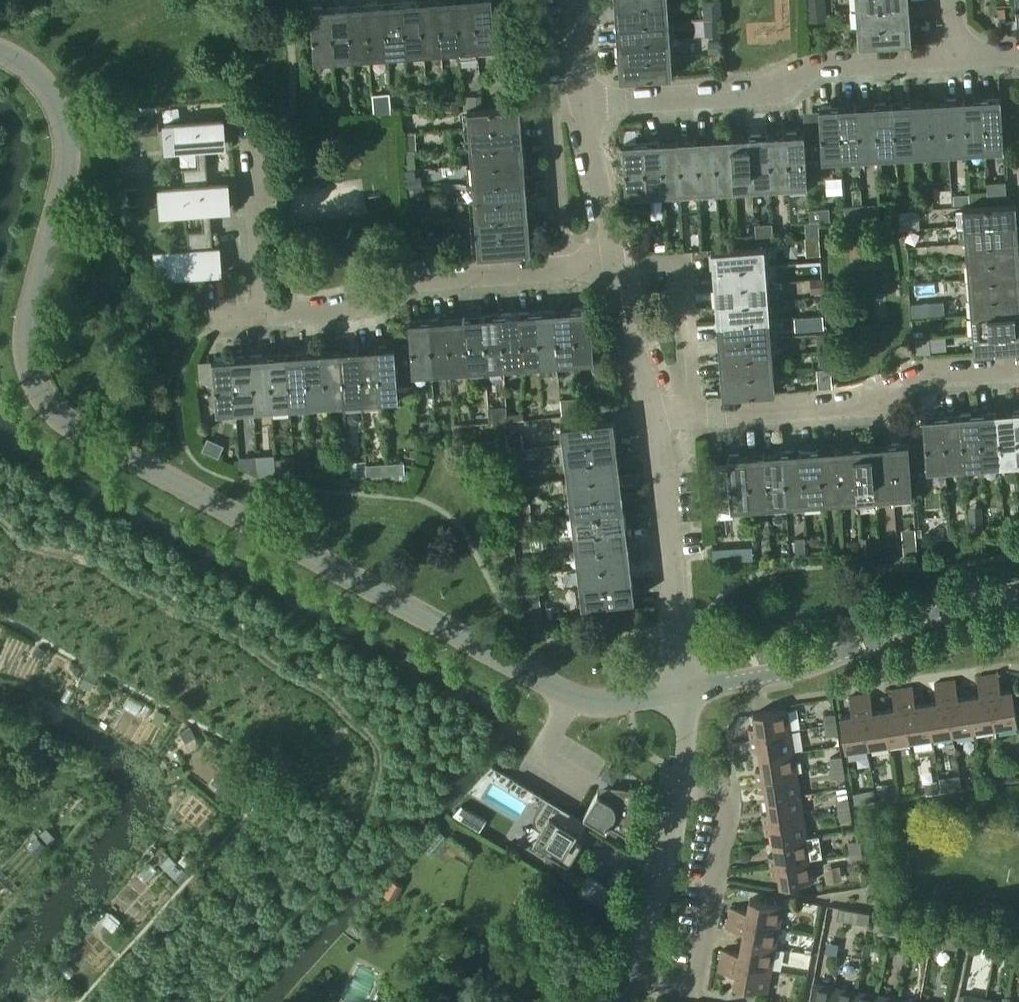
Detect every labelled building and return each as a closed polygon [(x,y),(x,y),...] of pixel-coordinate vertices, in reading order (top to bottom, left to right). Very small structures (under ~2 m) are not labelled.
[(419,0),(411,0),(401,1),(404,49),(423,47),(419,0)] [(437,0),(419,0),(423,47),(441,46),(437,0)] [(455,0),(437,0),(441,46),(458,45),(455,0)] [(473,0),(455,0),(458,45),(460,59),(478,58),(477,43),(473,0)] [(477,43),(494,42),(494,47),(496,47),(492,0),(473,0),(477,43)] [(827,0),(811,0),(811,20),(828,20),(827,0)] [(404,49),(401,1),(383,2),(386,50),(404,49)] [(386,50),(383,2),(365,4),(369,52),(386,50)] [(664,21),(663,3),(615,7),(616,24),(664,21)] [(369,52),(365,4),(347,5),(351,53),(369,52)] [(911,22),(909,4),(861,7),(863,25),(911,22)] [(351,53),(347,5),(329,6),(333,54),(351,53)] [(333,54),(329,6),(311,8),(315,61),(317,61),(316,56),(333,54)] [(666,39),(664,21),(616,24),(618,43),(666,39)] [(912,41),(911,22),(863,25),(864,42),(859,43),(859,45),(912,41)] [(667,57),(666,39),(618,43),(619,61),(667,57)] [(668,74),(667,57),(619,61),(620,79),(673,75),(673,74),(668,74)] [(1004,149),(1001,95),(982,97),(985,145),(1002,144),(1002,149),(1004,149)] [(985,145),(982,97),(964,98),(967,146),(985,145)] [(967,146),(964,98),(946,99),(949,147),(967,146)] [(949,147),(946,99),(928,100),(931,148),(949,147)] [(931,148),(928,100),(910,101),(913,149),(931,148)] [(913,149),(910,101),(892,102),(895,150),(913,149)] [(874,103),(877,151),(895,150),(892,102),(874,103)] [(877,151),(874,103),(856,104),(859,152),(877,151)] [(859,152),(856,104),(838,105),(841,154),(859,152)] [(473,111),(474,128),(522,125),(520,105),(467,109),(468,111),(473,111)] [(841,154),(838,105),(819,106),(821,135),(821,149),(806,150),(806,161),(824,160),(824,155),(841,154)] [(165,134),(164,117),(134,120),(135,136),(165,134)] [(225,145),(224,120),(165,124),(167,149),(197,147),(197,167),(183,169),(184,182),(208,180),(206,146),(225,145)] [(523,142),(522,125),(474,128),(475,146),(523,142)] [(806,161),(806,150),(805,136),(805,131),(787,132),(786,132),(789,181),(806,180),(806,185),(808,185),(806,161)] [(787,132),(769,133),(768,134),(771,182),(789,181),(786,132),(787,132)] [(768,134),(769,133),(751,135),(750,135),(753,183),(771,182),(768,134)] [(750,135),(751,135),(733,136),(732,136),(735,184),(753,183),(750,135)] [(821,149),(821,135),(805,136),(806,150),(821,149)] [(732,136),(733,136),(715,137),(714,137),(717,185),(735,184),(732,136)] [(714,137),(715,137),(697,138),(696,138),(699,187),(717,185),(714,137)] [(696,138),(697,138),(678,139),(681,188),(699,187),(696,138)] [(681,188),(678,139),(660,140),(663,189),(681,188)] [(663,189),(660,140),(642,141),(645,190),(663,189)] [(645,190),(642,141),(622,142),(626,196),(627,196),(627,191),(645,190)] [(524,160),(523,142),(475,146),(477,164),(524,160)] [(526,178),(524,160),(477,164),(478,182),(526,178)] [(424,183),(423,169),(408,171),(409,184),(424,183)] [(527,196),(526,178),(478,182),(479,200),(527,196)] [(208,184),(208,180),(184,182),(185,186),(160,188),(162,213),(202,210),(203,231),(188,232),(189,250),(155,252),(157,278),(222,273),(220,247),(213,248),(210,209),(230,208),(228,183),(208,184)] [(528,214),(527,196),(479,200),(481,218),(528,214)] [(897,201),(884,202),(885,214),(897,213),(897,201)] [(968,207),(969,225),(1017,221),(1016,202),(963,206),(963,208),(968,207)] [(862,205),(845,206),(846,217),(863,216),(862,205)] [(918,209),(900,211),(901,229),(920,228),(918,209)] [(530,233),(528,214),(481,218),(482,236),(530,233)] [(1018,239),(1017,221),(969,225),(970,242),(1018,239)] [(424,244),(423,226),(418,226),(413,226),(414,245),(419,244),(424,244)] [(922,230),(906,231),(908,244),(923,243),(922,230)] [(820,253),(821,232),(810,231),(809,253),(820,253)] [(531,251),(530,233),(482,236),(483,253),(478,253),(479,255),(531,251)] [(1018,239),(970,242),(972,260),(1018,257),(1018,243),(1018,239)] [(711,250),(713,268),(761,265),(760,248),(765,247),(765,246),(711,250)] [(972,260),(973,278),(1018,275),(1018,257),(972,260)] [(763,283),(761,265),(713,268),(714,286),(763,283)] [(973,278),(975,296),(1018,293),(1018,275),(973,278)] [(824,276),(809,277),(811,297),(825,296),(824,276)] [(764,300),(763,283),(714,286),(716,304),(764,300)] [(975,296),(976,314),(1018,311),(1018,293),(975,296)] [(765,318),(764,300),(716,304),(717,322),(765,318)] [(943,301),(912,303),(913,318),(944,316),(943,301)] [(591,307),(572,308),(575,357),(593,356),(593,360),(595,360),(591,307)] [(575,357),(572,308),(554,310),(557,358),(575,357)] [(557,358),(554,310),(536,311),(539,359),(540,376),(554,375),(554,368),(558,368),(557,358)] [(539,359),(536,311),(518,312),(521,361),(539,359)] [(976,314),(977,332),(1018,329),(1018,311),(976,314)] [(521,361),(518,312),(499,314),(502,362),(521,361)] [(502,362),(499,314),(481,315),(484,363),(502,362)] [(796,319),(797,332),(827,330),(826,314),(815,315),(815,318),(796,319)] [(484,363),(481,315),(463,316),(467,365),(484,363)] [(467,365),(463,316),(446,317),(450,366),(467,365)] [(450,366),(446,317),(429,319),(432,367),(450,366)] [(767,336),(765,318),(717,322),(718,340),(767,336)] [(432,367),(429,319),(409,320),(411,345),(413,374),(415,374),(415,368),(432,367)] [(924,320),(913,321),(915,335),(926,334),(924,320)] [(977,332),(979,349),(974,350),(974,352),(1018,348),(1018,329),(977,332)] [(816,334),(817,352),(830,352),(828,333),(816,334)] [(768,354),(767,336),(718,340),(720,358),(768,354)] [(946,336),(914,339),(915,355),(931,353),(931,352),(947,350),(946,336)] [(413,374),(411,345),(376,347),(380,395),(397,394),(397,399),(399,398),(397,375),(413,374)] [(380,395),(376,347),(358,348),(362,396),(380,395)] [(362,396),(358,348),(341,349),(344,397),(362,396)] [(344,397),(341,349),(322,351),(326,399),(344,397)] [(326,399),(322,351),(304,352),(308,400),(326,399)] [(308,400),(304,352),(287,353),(290,401),(308,400)] [(829,352),(818,353),(820,367),(830,366),(829,352)] [(290,401),(287,353),(269,354),(272,403),(290,401)] [(272,403),(269,354),(251,356),(254,404),(272,403)] [(769,372),(768,354),(720,358),(721,376),(769,372)] [(254,404),(251,356),(233,357),(236,405),(254,404)] [(236,405),(233,357),(214,358),(218,412),(219,411),(219,406),(236,405)] [(827,370),(812,371),(813,385),(829,384),(827,370)] [(771,390),(769,372),(721,376),(722,396),(776,391),(776,390),(771,390)] [(506,422),(506,408),(488,409),(488,423),(506,422)] [(1017,458),(1013,410),(996,411),(999,459),(1017,458)] [(999,459),(996,411),(978,412),(982,460),(999,459)] [(982,460),(978,412),(960,414),(963,462),(982,460)] [(963,462),(960,414),(942,415),(946,463),(963,462)] [(946,463),(942,415),(923,417),(925,440),(908,441),(911,471),(929,469),(928,465),(946,463)] [(566,426),(568,443),(616,437),(614,419),(561,425),(561,426),(566,426)] [(618,455),(616,437),(568,443),(570,461),(618,455)] [(225,448),(209,441),(204,451),(220,459),(225,448)] [(911,471),(908,441),(890,443),(894,491),(911,490),(911,495),(913,495),(911,471)] [(894,491),(890,443),(871,444),(876,493),(894,491)] [(876,493),(871,444),(854,446),(857,494),(876,493)] [(857,494),(854,446),(836,447),(840,495),(857,494)] [(840,495),(836,447),(818,448),(822,497),(840,495)] [(822,497),(818,448),(800,450),(804,498),(822,497)] [(804,498),(800,450),(782,451),(786,500),(804,498)] [(786,500),(782,451),(764,452),(768,501),(786,500)] [(768,501),(764,452),(746,454),(750,502),(768,501)] [(750,502),(746,454),(727,455),(728,465),(712,466),(715,509),(731,508),(731,509),(733,509),(732,504),(750,502)] [(621,473),(618,455),(570,461),(573,479),(621,473)] [(294,459),(276,459),(277,473),(295,473),(294,459)] [(270,460),(258,461),(259,475),(271,474),(270,460)] [(258,476),(257,463),(245,463),(245,471),(258,476)] [(404,463),(385,464),(386,475),(404,474),(404,463)] [(366,464),(350,464),(350,478),(366,478),(366,464)] [(386,475),(385,464),(367,464),(368,476),(386,475)] [(623,491),(621,473),(573,479),(575,497),(623,491)] [(625,509),(623,491),(575,497),(577,515),(625,509)] [(627,527),(625,509),(577,515),(579,533),(627,527)] [(629,545),(627,527),(579,533),(581,550),(629,545)] [(631,563),(629,545),(581,550),(583,568),(631,563)] [(633,580),(631,563),(583,568),(585,586),(633,580)] [(635,599),(633,580),(585,586),(587,603),(582,604),(582,606),(635,599)] [(544,618),(541,593),(523,595),(526,620),(544,618)] [(998,673),(987,675),(996,726),(1018,722),(1013,689),(1001,691),(998,673)] [(996,726),(987,675),(977,676),(980,694),(969,696),(974,729),(996,726)] [(974,729),(969,696),(958,697),(956,680),(945,681),(953,733),(974,729)] [(953,733),(945,681),(934,683),(937,701),(926,702),(932,736),(953,733)] [(932,736),(926,702),(916,704),(913,686),(902,688),(910,739),(932,736)] [(910,739),(902,688),(892,690),(894,707),(884,709),(889,743),(910,739)] [(889,743),(884,709),(873,711),(870,693),(860,695),(868,746),(889,743)] [(868,746),(860,695),(850,697),(852,714),(840,716),(845,750),(868,746)] [(749,726),(751,735),(790,729),(786,707),(753,712),(755,725),(749,726)] [(837,723),(835,713),(824,715),(825,725),(837,723)] [(839,733),(837,723),(825,725),(827,735),(839,733)] [(793,751),(790,729),(751,735),(752,747),(758,746),(760,756),(793,751)] [(797,772),(793,751),(760,756),(762,767),(756,768),(757,779),(797,772)] [(843,766),(842,756),(830,758),(832,768),(843,766)] [(845,776),(843,766),(832,768),(834,778),(845,776)] [(800,794),(797,772),(757,779),(759,790),(765,789),(767,800),(800,794)] [(925,793),(938,791),(937,782),(924,784),(925,793)] [(885,786),(875,787),(877,801),(887,799),(885,786)] [(635,811),(633,805),(633,802),(635,802),(634,799),(633,796),(631,794),(628,792),(625,791),(607,788),(606,795),(600,794),(598,792),(584,815),(607,829),(609,825),(630,838),(635,811)] [(804,816),(800,794),(767,800),(769,810),(762,811),(764,822),(804,816)] [(587,823),(546,798),(534,816),(534,821),(535,825),(538,829),(541,831),(534,842),(569,864),(582,842),(571,836),(581,820),(586,824),(587,823)] [(850,808),(848,798),(837,800),(839,810),(850,808)] [(461,804),(456,815),(483,828),(488,817),(461,804)] [(852,819),(850,808),(839,810),(841,821),(852,819)] [(807,838),(804,816),(764,822),(766,833),(772,832),(774,843),(807,838)] [(819,836),(807,838),(774,843),(775,853),(769,854),(771,866),(811,860),(823,858),(819,836)] [(862,850),(860,840),(849,842),(851,852),(862,850)] [(864,860),(862,850),(851,852),(852,862),(864,860)] [(814,881),(811,860),(771,866),(773,875),(778,874),(781,887),(814,881)] [(730,906),(728,917),(779,927),(783,905),(749,898),(747,910),(730,906)] [(847,920),(849,909),(839,907),(837,918),(847,920)] [(859,911),(849,909),(847,920),(857,922),(859,911)] [(775,948),(779,927),(728,917),(726,928),(743,931),(741,942),(775,948)] [(889,933),(891,922),(881,920),(879,931),(889,933)] [(901,924),(891,922),(889,933),(899,935),(901,924)] [(931,941),(933,930),(923,928),(921,939),(931,941)] [(943,932),(933,930),(931,941),(941,943),(943,932)] [(771,969),(775,948),(741,942),(739,952),(722,949),(720,960),(771,969)] [(767,991),(771,969),(720,960),(718,970),(736,974),(734,985),(767,991)] [(835,986),(813,982),(809,1001),(832,1001),(835,986)] [(856,990),(835,986),(832,1001),(854,1001),(856,990)] [(877,994),(856,990),(854,1001),(876,1001),(877,994)] [(898,998),(877,994),(876,1001),(898,1001),(898,998)]
